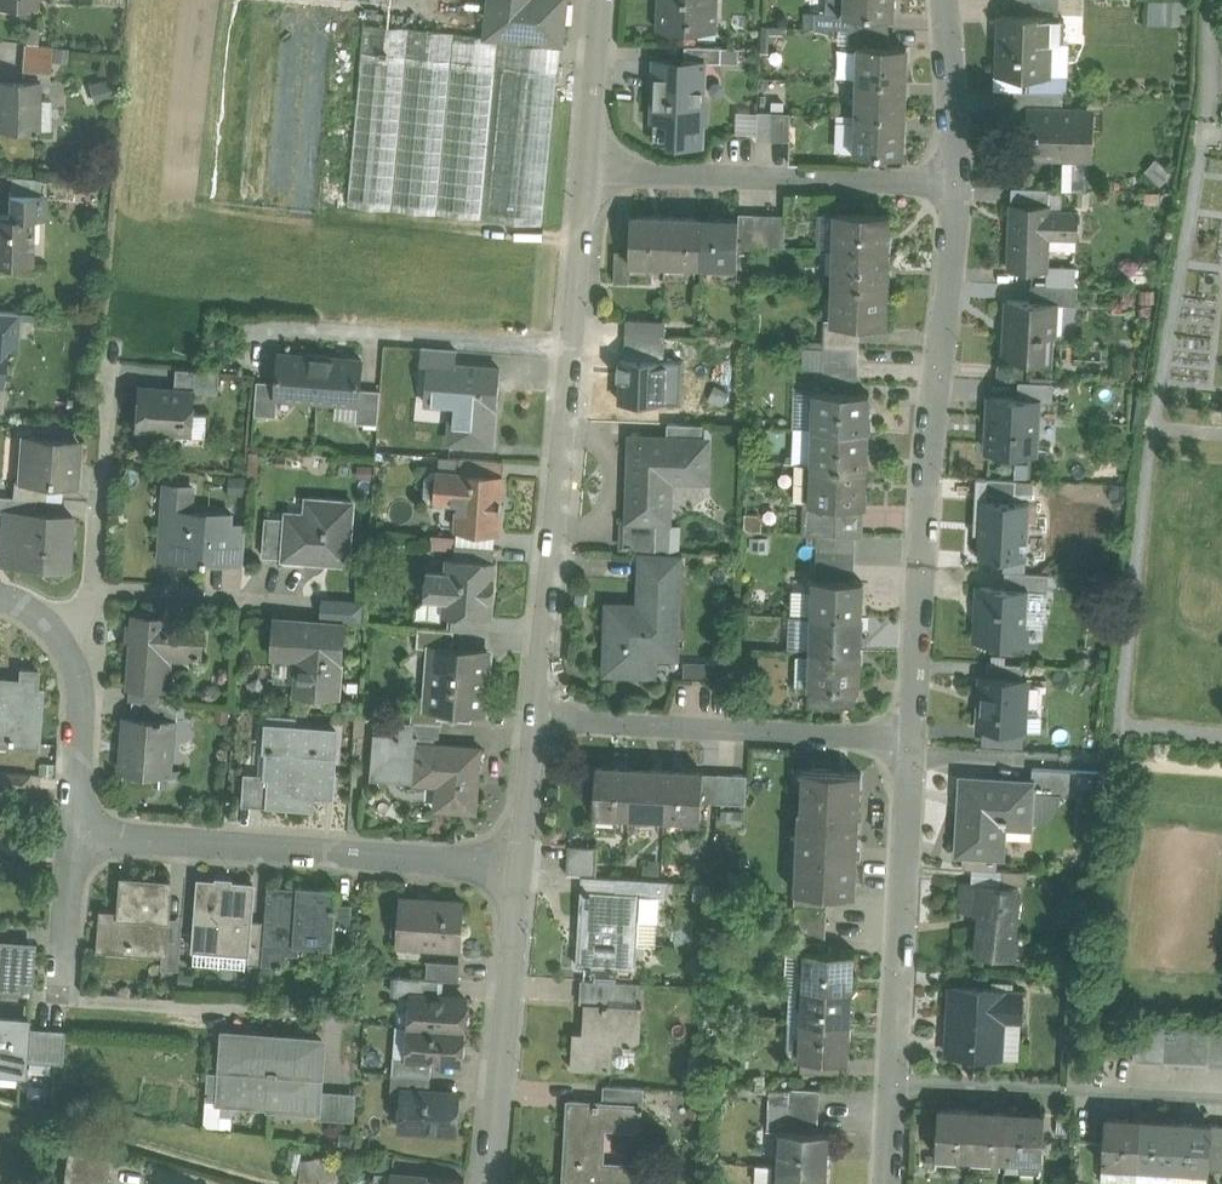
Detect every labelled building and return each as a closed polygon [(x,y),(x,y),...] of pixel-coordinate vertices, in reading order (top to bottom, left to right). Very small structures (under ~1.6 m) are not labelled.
[(485,36),(560,43),(564,0),(489,0),(485,36)] [(657,29),(717,30),(718,0),(658,0),(657,29)] [(829,13),(844,14),(844,0),(829,0),(829,13)] [(844,14),(851,14),(889,15),(894,15),(894,0),(844,0),(844,14)] [(1005,13),(1051,14),(1050,18),(1058,18),(1059,0),(1005,0),(1005,13)] [(814,27),(851,28),(851,14),(844,14),(829,13),(814,12),(814,27)] [(1005,13),(1000,13),(998,75),(1049,76),(1050,41),(1064,42),(1064,19),(1058,18),(1050,18),(1051,14),(1005,13)] [(851,14),(851,28),(888,30),(889,15),(851,14)] [(365,24),(348,22),(343,64),(361,65),(365,24)] [(485,36),(365,24),(361,65),(348,206),(545,225),(562,43),(560,43),(490,36),(485,36)] [(850,46),(857,47),(857,45),(888,46),(888,30),(851,28),(850,46)] [(52,46),(25,44),(23,71),(49,73),(52,46)] [(722,46),(685,45),(685,59),(704,59),(704,61),(721,62),(722,46)] [(888,46),(857,45),(857,47),(856,81),(905,83),(906,83),(907,62),(906,62),(907,47),(888,46)] [(280,46),(277,80),(303,82),(301,104),(322,105),(327,49),(280,46)] [(685,59),(656,58),(654,119),(707,121),(708,97),(703,97),(704,61),(704,59),(685,59)] [(0,81),(0,130),(38,131),(39,118),(39,90),(39,82),(0,81)] [(905,83),(856,81),(855,115),(904,116),(905,116),(905,83)] [(39,90),(39,118),(53,119),(54,90),(39,90)] [(1063,92),(1016,90),(1015,108),(1028,109),(1063,110),(1063,92)] [(1063,110),(1028,109),(1026,153),(1066,154),(1066,148),(1086,149),(1088,111),(1063,110)] [(739,138),(757,138),(758,111),(740,110),(739,138)] [(773,112),(758,111),(757,138),(772,139),(773,112)] [(790,113),(773,112),(772,139),(789,139),(790,113)] [(904,116),(855,115),(854,152),(903,154),(904,116)] [(1064,159),(1065,187),(1083,186),(1081,158),(1064,159)] [(41,179),(12,177),(10,194),(11,194),(40,195),(41,179)] [(1050,188),(1012,187),(1012,202),(1050,204),(1050,188)] [(0,216),(0,264),(30,265),(31,218),(44,218),(44,195),(40,195),(11,194),(10,194),(9,216),(0,216)] [(1050,204),(1012,202),(1009,269),(1047,271),(1048,236),(1079,237),(1080,212),(1049,211),(1050,204)] [(890,214),(836,212),(835,247),(888,249),(888,236),(889,236),(890,214)] [(754,213),(739,213),(739,219),(739,220),(738,248),(753,248),(754,213)] [(754,213),(753,249),(768,249),(769,214),(754,213)] [(769,214),(768,249),(784,250),(786,214),(769,214)] [(667,217),(631,216),(630,251),(629,261),(666,262),(667,217)] [(704,218),(667,217),(666,262),(690,263),(702,263),(704,218)] [(739,219),(704,218),(702,263),(738,264),(738,248),(739,220),(739,219)] [(888,249),(835,247),(833,281),(888,283),(888,282),(887,282),(887,271),(888,271),(889,249),(888,249)] [(630,251),(615,250),(614,282),(628,282),(629,261),(630,251)] [(690,263),(666,262),(665,287),(689,287),(690,263)] [(658,277),(658,266),(631,265),(631,276),(658,277)] [(888,283),(833,281),(832,319),(832,322),(859,323),(886,324),(886,308),(887,308),(888,283)] [(1065,286),(1031,285),(1030,301),(1056,302),(1056,304),(1064,304),(1065,286)] [(1030,301),(1008,299),(1005,357),(1053,360),(1056,304),(1056,302),(1030,301)] [(0,311),(0,384),(1,384),(4,343),(14,344),(17,313),(0,311)] [(664,320),(627,319),(627,333),(663,335),(664,320)] [(859,323),(832,322),(832,319),(825,319),(825,347),(858,349),(859,323)] [(663,335),(627,333),(626,358),(662,359),(663,335)] [(458,350),(422,347),(421,363),(428,363),(428,362),(456,364),(458,350)] [(824,348),(805,347),(804,369),(824,369),(824,362),(824,348)] [(858,349),(825,347),(824,348),(824,362),(857,363),(858,349)] [(321,356),(280,352),(278,381),(277,396),(278,396),(318,399),(321,356)] [(363,359),(321,356),(318,399),(358,402),(359,402),(360,388),(363,359)] [(626,358),(621,358),(620,400),(661,402),(661,377),(662,359),(626,358)] [(456,364),(428,362),(428,363),(425,401),(453,404),(450,440),(492,443),(495,407),(498,407),(501,368),(456,364)] [(857,363),(824,362),(824,369),(823,378),(857,379),(857,363)] [(220,371),(176,368),(175,384),(219,388),(220,371)] [(679,378),(661,377),(661,402),(678,403),(679,378)] [(258,380),(255,414),(277,415),(278,396),(277,396),(278,381),(258,380)] [(1053,384),(1020,383),(1019,400),(1039,401),(1052,401),(1053,384)] [(194,391),(138,387),(135,427),(185,431),(186,419),(192,414),(194,391)] [(381,389),(360,388),(359,402),(358,402),(356,422),(378,423),(381,389)] [(869,393),(815,391),(815,392),(819,393),(818,406),(814,406),(814,428),(868,430),(868,415),(869,414),(869,393)] [(1019,400),(988,398),(986,450),(1037,453),(1039,401),(1019,400)] [(703,424),(668,423),(667,439),(702,440),(703,424)] [(868,430),(814,428),(812,462),(866,464),(867,451),(868,430)] [(78,441),(25,437),(21,480),(21,481),(48,483),(74,485),(78,441)] [(667,439),(632,437),(628,522),(669,523),(671,477),(706,478),(708,441),(702,440),(667,439)] [(502,460),(462,457),(461,472),(501,475),(502,460)] [(866,464),(812,462),(812,464),(815,464),(813,501),(813,503),(838,504),(865,505),(866,489),(867,465),(866,464)] [(461,472),(439,470),(436,500),(459,502),(457,528),(497,531),(499,531),(502,494),(503,475),(501,475),(461,472)] [(987,478),(986,494),(1015,496),(1016,480),(987,478)] [(48,483),(21,481),(21,480),(14,479),(13,496),(37,498),(47,499),(48,483)] [(1016,480),(1015,496),(1033,497),(1034,481),(1016,480)] [(0,495),(0,511),(5,512),(5,510),(35,512),(37,498),(13,496),(0,495)] [(353,502),(308,498),(306,523),(287,521),(284,556),(284,557),(348,562),(353,502)] [(838,504),(813,503),(813,501),(805,500),(804,533),(818,534),(837,535),(838,504)] [(1030,503),(981,500),(978,555),(1027,557),(1030,503)] [(232,512),(171,508),(170,525),(163,524),(160,558),(228,563),(231,522),(232,512)] [(35,512),(5,510),(5,512),(2,540),(6,540),(4,561),(1,560),(1,563),(69,568),(69,566),(68,566),(72,517),(73,516),(35,512)] [(287,519),(267,518),(264,554),(284,556),(287,521),(287,519)] [(628,522),(620,521),(619,549),(680,551),(682,524),(669,523),(628,522)] [(247,524),(231,522),(228,563),(244,564),(247,524)] [(457,528),(456,543),(495,545),(497,531),(457,528)] [(837,535),(818,534),(818,549),(854,550),(854,535),(837,535)] [(495,545),(456,543),(456,545),(455,557),(494,560),(495,545)] [(854,550),(818,549),(817,563),(853,564),(854,550)] [(680,556),(642,554),(641,577),(650,577),(679,578),(680,556)] [(455,557),(447,557),(446,571),(427,569),(427,572),(425,595),(425,598),(444,599),(443,611),(442,613),(451,614),(453,614),(490,617),(492,617),(493,615),(492,615),(494,599),(495,596),(494,596),(495,581),(496,581),(496,578),(495,578),(496,563),(496,562),(497,560),(494,560),(455,557)] [(853,564),(817,563),(817,579),(853,581),(853,564)] [(1048,574),(1006,571),(1005,591),(1032,592),(1047,593),(1048,574)] [(649,608),(608,607),(606,671),(654,672),(654,654),(676,655),(679,578),(650,577),(649,608)] [(817,579),(813,579),(812,615),(861,617),(863,581),(853,581),(817,579)] [(1005,591),(983,589),(981,640),(1029,642),(1032,592),(1005,591)] [(451,614),(450,628),(455,629),(489,632),(490,617),(451,614)] [(203,620),(135,615),(129,684),(130,684),(164,687),(170,687),(172,667),(166,667),(166,664),(166,654),(200,657),(203,620)] [(861,617),(812,615),(810,649),(860,651),(861,617)] [(344,623),(276,618),(273,655),(299,657),(296,691),(339,694),(344,623)] [(450,628),(419,626),(417,646),(439,647),(439,645),(453,646),(455,629),(450,628)] [(453,646),(439,645),(439,647),(436,682),(431,682),(429,705),(429,707),(444,708),(483,711),(487,649),(453,646)] [(860,651),(810,649),(810,656),(797,655),(796,685),(810,685),(810,687),(858,688),(859,688),(860,651)] [(1024,664),(988,662),(987,676),(1023,678),(1024,664)] [(8,735),(7,745),(38,747),(43,687),(37,687),(38,669),(20,668),(19,678),(0,677),(0,735),(8,735)] [(987,676),(982,676),(979,727),(1025,730),(1028,679),(1023,678),(987,676)] [(164,687),(130,684),(129,699),(133,699),(162,701),(164,687)] [(858,688),(810,687),(810,706),(857,707),(858,688)] [(162,701),(133,699),(132,715),(178,719),(179,702),(162,701)] [(413,704),(412,720),(414,720),(441,722),(443,722),(444,708),(429,707),(429,705),(413,704)] [(132,715),(127,715),(123,771),(125,772),(125,770),(147,771),(147,773),(181,776),(181,768),(169,767),(171,739),(167,738),(169,721),(177,721),(178,719),(132,715)] [(439,744),(440,736),(413,734),(414,720),(412,720),(376,717),(371,778),(414,781),(417,742),(439,744)] [(441,722),(414,720),(413,734),(440,736),(441,722)] [(336,729),(268,724),(266,751),(274,751),(272,775),(270,803),(312,806),(313,792),(328,794),(329,769),(333,770),(336,729)] [(439,744),(417,742),(414,781),(446,783),(444,808),(475,810),(480,747),(439,744)] [(633,768),(597,766),(594,811),(630,813),(633,768)] [(1071,769),(1033,767),(1032,782),(1031,791),(1058,793),(1070,793),(1071,769)] [(668,770),(633,768),(630,813),(665,815),(668,770)] [(862,772),(803,768),(801,809),(801,810),(860,813),(862,772)] [(704,772),(668,770),(665,815),(701,817),(702,801),(704,772)] [(1116,771),(1099,770),(1096,797),(1113,797),(1116,771)] [(0,771),(0,788),(29,790),(30,773),(0,771)] [(718,773),(704,772),(702,801),(717,802),(718,773)] [(272,775),(248,773),(246,801),(270,803),(272,775)] [(747,774),(718,773),(717,802),(746,803),(747,774)] [(1032,782),(963,778),(959,851),(963,851),(962,866),(973,867),(998,869),(998,853),(1001,853),(1002,835),(1028,837),(1030,818),(1035,817),(1045,814),(1052,807),(1057,798),(1058,793),(1031,791),(1032,782)] [(860,813),(801,810),(801,809),(799,808),(795,890),(829,892),(856,894),(860,813)] [(596,847),(568,846),(567,859),(596,860),(596,847)] [(596,860),(567,859),(567,873),(583,874),(595,875),(596,860)] [(998,869),(973,867),(972,882),(982,884),(1000,886),(1001,882),(1001,869),(998,869)] [(1027,870),(1001,869),(1001,882),(1026,883),(1027,870)] [(583,874),(582,889),(618,891),(619,876),(595,875),(583,874)] [(619,876),(618,891),(641,892),(652,893),(653,878),(619,876)] [(171,881),(123,877),(121,913),(103,911),(101,940),(129,942),(129,944),(131,944),(131,947),(163,949),(166,949),(168,929),(171,881)] [(253,884),(200,879),(195,947),(247,951),(248,951),(251,919),(253,884)] [(972,882),(963,881),(959,910),(976,912),(977,906),(979,907),(982,884),(972,882)] [(335,889),(300,887),(300,890),(270,888),(271,885),(268,884),(265,920),(263,961),(278,962),(278,965),(282,966),(283,947),(297,948),(298,942),(331,944),(331,942),(334,904),(335,889)] [(1000,886),(982,884),(979,907),(983,907),(977,952),(1008,956),(1010,935),(1014,936),(1020,889),(1000,886)] [(618,891),(582,889),(582,891),(584,891),(583,913),(580,913),(580,915),(582,915),(581,937),(579,937),(578,939),(581,939),(579,961),(577,961),(577,964),(636,967),(636,964),(634,964),(635,943),(638,943),(638,940),(635,940),(637,919),(639,919),(639,916),(637,916),(638,894),(641,895),(641,892),(618,891)] [(829,892),(795,890),(794,905),(802,905),(828,907),(829,892)] [(465,901),(400,897),(397,943),(461,947),(465,901)] [(350,905),(334,904),(331,942),(347,944),(350,905)] [(828,907),(802,905),(801,920),(827,921),(828,907)] [(265,920),(251,919),(248,951),(247,951),(246,962),(262,963),(263,961),(265,920)] [(827,921),(801,920),(800,934),(826,936),(827,921)] [(182,930),(168,929),(166,949),(163,949),(162,967),(179,968),(182,930)] [(826,936),(800,934),(799,951),(807,951),(807,950),(825,951),(826,936)] [(29,990),(33,944),(0,941),(0,988),(29,990)] [(825,951),(807,950),(807,951),(805,986),(850,988),(852,952),(825,951)] [(460,961),(427,959),(426,977),(439,978),(459,979),(460,961)] [(426,977),(396,975),(395,994),(412,995),(413,994),(438,996),(439,978),(426,977)] [(635,982),(581,979),(580,1002),(585,1002),(603,1003),(613,1003),(613,998),(633,999),(635,982)] [(1023,989),(953,984),(948,1051),(998,1055),(1001,1013),(1017,1014),(1021,1015),(1023,989)] [(850,988),(805,986),(803,1021),(848,1024),(850,988)] [(438,996),(413,994),(412,995),(410,1025),(464,1029),(466,997),(438,996)] [(603,1003),(585,1002),(583,1032),(573,1031),(571,1067),(612,1069),(614,1041),(641,1043),(643,1005),(613,1003),(603,1003)] [(998,1055),(1015,1056),(1017,1014),(1001,1013),(998,1055)] [(0,1017),(0,1071),(23,1073),(24,1058),(26,1029),(27,1020),(0,1017)] [(848,1024),(803,1021),(801,1057),(847,1059),(848,1024)] [(1151,1025),(1136,1024),(1134,1060),(1149,1061),(1151,1025)] [(464,1029),(410,1025),(408,1055),(408,1056),(433,1058),(461,1060),(464,1029)] [(1166,1026),(1151,1025),(1149,1061),(1164,1062),(1166,1026)] [(1180,1026),(1166,1026),(1164,1062),(1178,1063),(1180,1026)] [(1195,1027),(1180,1026),(1178,1063),(1193,1063),(1195,1027)] [(1210,1028),(1195,1027),(1193,1063),(1208,1064),(1210,1028)] [(1210,1028),(1208,1064),(1221,1065),(1221,1029),(1210,1028)] [(50,1031),(26,1029),(24,1058),(47,1060),(50,1031)] [(65,1032),(50,1031),(47,1060),(63,1061),(65,1032)] [(276,1036),(226,1032),(223,1073),(221,1096),(221,1100),(271,1104),(276,1036)] [(322,1039),(276,1036),(271,1104),(271,1105),(317,1109),(319,1089),(322,1039)] [(433,1058),(408,1056),(408,1055),(394,1054),(392,1072),(431,1075),(433,1058)] [(223,1073),(208,1072),(207,1095),(221,1096),(223,1073)] [(431,1075),(392,1072),(391,1090),(403,1091),(403,1089),(430,1091),(431,1075)] [(643,1086),(607,1084),(606,1102),(638,1104),(638,1105),(642,1105),(643,1086)] [(820,1088),(791,1087),(790,1101),(820,1103),(820,1088)] [(319,1089),(317,1109),(317,1118),(354,1121),(356,1092),(319,1089)] [(430,1091),(403,1089),(403,1091),(402,1107),(407,1111),(405,1126),(456,1130),(458,1093),(430,1091)] [(569,1100),(565,1183),(633,1183),(635,1164),(603,1162),(605,1125),(637,1127),(638,1105),(638,1104),(606,1102),(569,1100)] [(820,1103),(790,1101),(790,1116),(819,1117),(820,1103)] [(975,1110),(939,1108),(937,1153),(973,1155),(975,1110)] [(1010,1112),(975,1110),(973,1155),(1008,1156),(1010,1112)] [(1046,1113),(1010,1112),(1008,1156),(1044,1158),(1046,1113)] [(819,1117),(790,1116),(789,1129),(818,1130),(819,1117)] [(1142,1119),(1106,1117),(1103,1162),(1140,1164),(1142,1119)] [(1177,1121),(1142,1119),(1140,1164),(1174,1166),(1177,1121)] [(1177,1121),(1174,1166),(1210,1168),(1210,1167),(1221,1168),(1221,1124),(1177,1121)] [(789,1129),(782,1129),(781,1130),(782,1130),(780,1165),(826,1167),(828,1133),(828,1131),(818,1130),(789,1129)] [(68,1151),(64,1183),(108,1183),(112,1158),(68,1151)] [(1139,1179),(1140,1164),(1103,1162),(1103,1177),(1139,1179)] [(1140,1164),(1139,1179),(1174,1181),(1174,1166),(1140,1164)] [(780,1165),(779,1183),(825,1183),(826,1167),(780,1165)] [(391,1173),(390,1183),(465,1183),(465,1180),(391,1173)]
